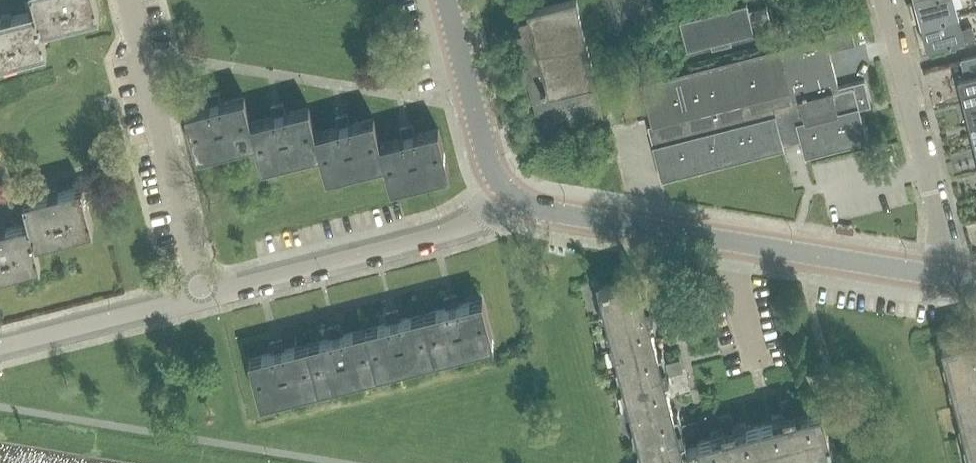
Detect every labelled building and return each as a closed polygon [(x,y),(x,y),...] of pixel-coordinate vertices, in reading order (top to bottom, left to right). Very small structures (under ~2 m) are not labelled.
[(33,0),(35,10),(36,10),(41,30),(42,30),(98,14),(99,16),(100,15),(96,0),(33,0)] [(527,12),(529,23),(513,27),(540,131),(602,116),(594,84),(598,84),(595,74),(594,75),(582,27),(577,9),(579,9),(576,0),(527,12)] [(914,3),(915,3),(916,3),(922,24),(920,25),(957,16),(957,15),(953,0),(925,0),(914,3)] [(746,3),(679,20),(687,51),(754,34),(746,3)] [(767,6),(749,10),(754,31),(772,26),(767,6)] [(42,30),(41,30),(36,10),(35,10),(31,11),(12,16),(12,15),(6,16),(1,18),(1,19),(0,20),(0,63),(46,50),(47,52),(48,51),(42,30)] [(957,16),(920,25),(920,26),(922,26),(928,47),(926,47),(927,49),(962,40),(963,44),(975,41),(972,27),(972,26),(966,27),(960,29),(957,16)] [(850,27),(825,34),(830,51),(855,45),(850,27)] [(782,46),(641,82),(650,117),(652,125),(648,126),(653,146),(652,146),(661,180),(662,180),(783,149),(784,149),(783,145),(797,141),(800,140),(804,157),(805,157),(867,141),(861,115),(859,109),(871,106),(870,105),(864,81),(864,80),(838,87),(825,35),(782,46)] [(958,80),(958,81),(960,81),(965,102),(975,99),(975,57),(965,60),(961,61),(962,64),(964,73),(965,78),(958,80)] [(202,154),(255,141),(250,122),(251,122),(244,97),(221,103),(218,93),(212,94),(207,96),(209,105),(185,112),(196,157),(203,155),(202,154)] [(965,102),(971,124),(975,123),(975,99),(965,102)] [(250,122),(255,141),(261,167),(267,166),(267,165),(319,152),(314,133),(315,133),(309,107),(285,113),(283,103),(278,105),(271,106),(274,116),(251,122),(250,122)] [(338,127),(315,133),(314,133),(319,152),(325,178),(332,176),(384,163),(380,144),(373,118),(349,124),(347,115),(345,115),(342,116),(335,118),(338,127)] [(380,144),(384,163),(391,189),(398,187),(398,186),(450,173),(438,129),(414,135),(412,125),(407,126),(400,128),(403,138),(380,144)] [(23,201),(28,223),(29,223),(34,243),(35,243),(92,228),(92,229),(93,229),(82,185),(81,185),(81,187),(58,193),(52,194),(47,195),(47,196),(24,202),(24,201),(23,201)] [(28,223),(25,224),(5,229),(5,228),(0,229),(0,274),(39,263),(39,265),(41,264),(40,261),(42,260),(41,256),(38,256),(35,243),(34,243),(29,223),(28,223)] [(656,339),(652,326),(656,325),(653,313),(664,310),(662,302),(656,303),(652,301),(650,301),(647,290),(643,291),(639,278),(640,278),(639,277),(610,285),(610,284),(604,285),(604,286),(599,287),(600,289),(616,349),(656,339)] [(266,402),(319,388),(378,373),(436,358),(488,345),(489,345),(495,344),(483,299),(459,305),(457,295),(451,297),(445,298),(448,308),(424,314),(401,320),(399,310),(393,312),(387,313),(390,323),(366,329),(343,335),(340,325),(335,326),(329,328),(331,338),(308,344),(285,350),(282,340),(277,341),(271,343),(274,352),(249,359),(261,404),(266,402)] [(952,340),(946,341),(946,342),(942,343),(942,345),(957,405),(975,400),(975,334),(952,340)] [(672,400),(668,387),(672,386),(669,375),(680,372),(678,363),(672,364),(668,362),(666,363),(663,352),(659,353),(656,339),(616,349),(632,411),(672,400)] [(632,411),(646,462),(684,462),(688,462),(688,460),(702,456),(699,444),(688,447),(685,436),(696,433),(693,424),(688,426),(685,424),(682,424),(679,412),(675,413),(672,400),(632,411)] [(831,448),(831,450),(833,449),(832,445),(831,439),(830,439),(822,408),(820,408),(820,409),(808,412),(807,408),(795,411),(793,400),(784,402),(785,407),(783,411),(784,414),(771,417),(772,421),(760,424),(770,462),(772,462),(831,448)] [(971,462),(975,462),(975,400),(957,405),(971,462)] [(745,428),(744,424),(734,427),(731,416),(722,418),(724,423),(722,426),(722,430),(711,433),(712,437),(699,440),(698,440),(699,444),(702,456),(703,462),(770,462),(760,424),(745,428)]
